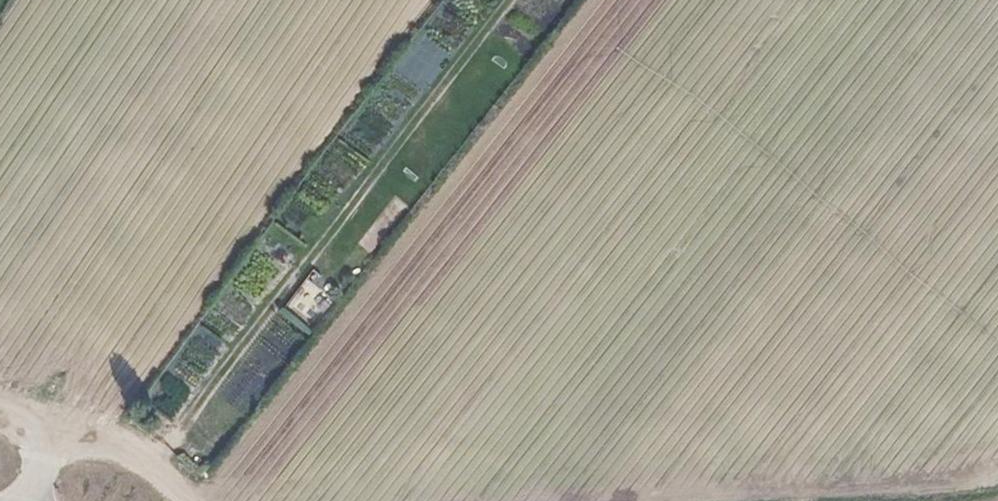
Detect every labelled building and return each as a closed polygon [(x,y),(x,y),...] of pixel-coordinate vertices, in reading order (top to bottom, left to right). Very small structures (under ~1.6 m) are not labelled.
[(288,301),(308,321),(335,293),(315,273),(288,301)]
